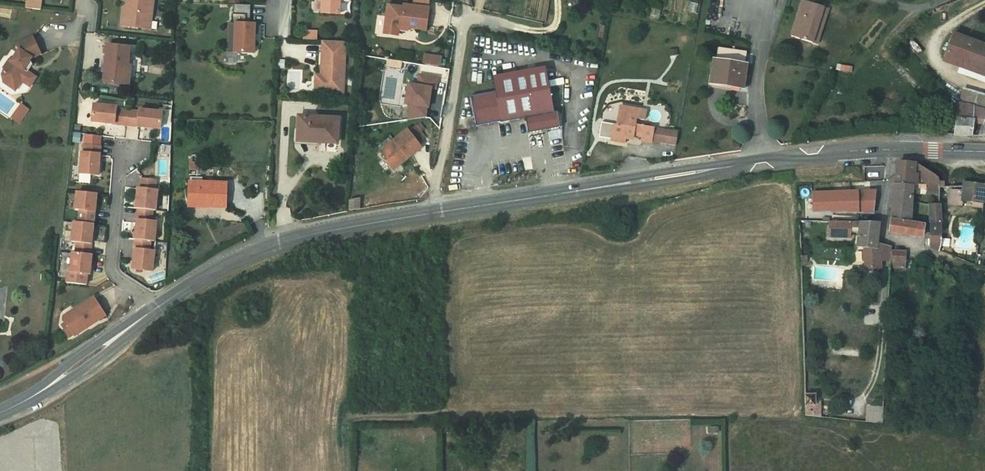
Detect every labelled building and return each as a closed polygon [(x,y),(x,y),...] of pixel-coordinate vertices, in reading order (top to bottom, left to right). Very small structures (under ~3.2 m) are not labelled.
[(128,4),(123,8),(127,14),(126,27),(144,29),(145,22),(151,23),(154,0),(128,0),(128,4)] [(321,13),(339,14),(340,0),(322,0),(321,13)] [(791,36),(813,43),(824,7),(803,1),(791,36)] [(251,5),(234,4),(233,14),(232,14),(231,24),(235,24),(234,53),(254,53),(255,24),(250,24),(251,5)] [(395,35),(396,26),(426,30),(429,8),(404,5),(403,7),(387,5),(384,34),(395,35)] [(829,9),(824,7),(813,43),(817,45),(829,9)] [(659,16),(661,9),(653,8),(651,14),(659,16)] [(231,24),(228,24),(227,52),(234,53),(235,24),(231,24)] [(313,31),(304,31),(304,39),(312,40),(313,31)] [(954,34),(945,58),(984,73),(984,46),(954,34)] [(17,45),(19,50),(12,61),(10,60),(4,69),(6,70),(2,75),(4,82),(7,85),(14,83),(18,78),(22,81),(28,72),(23,69),(30,60),(31,58),(41,54),(33,37),(17,45)] [(346,42),(323,41),(321,75),(320,92),(343,93),(346,42)] [(124,84),(126,66),(128,66),(130,47),(108,45),(104,82),(124,84)] [(712,83),(742,88),(746,65),(745,65),(747,52),(718,48),(716,61),(715,61),(712,83)] [(422,64),(438,67),(440,57),(424,54),(422,64)] [(33,65),(30,60),(23,69),(28,72),(33,65)] [(401,69),(402,61),(392,60),(390,67),(401,69)] [(554,113),(546,67),(493,77),(496,92),(501,122),(501,123),(526,119),(554,113)] [(28,72),(22,81),(30,86),(36,78),(28,72)] [(405,104),(410,105),(408,120),(425,117),(427,107),(428,108),(431,89),(436,89),(438,78),(419,75),(418,86),(408,84),(405,104)] [(15,90),(22,81),(18,78),(14,83),(7,85),(15,90)] [(962,91),(958,103),(974,107),(984,110),(984,99),(962,91)] [(496,92),(471,97),(476,126),(501,122),(496,92)] [(971,136),(974,121),(974,107),(958,103),(955,136),(971,136)] [(22,105),(17,113),(23,117),(28,110),(22,105)] [(117,107),(94,105),(92,122),(160,129),(162,112),(139,109),(139,112),(116,109),(117,107)] [(625,143),(626,138),(633,139),(634,135),(634,131),(644,133),(643,136),(642,141),(652,142),(652,141),(654,128),(636,125),(637,119),(645,120),(646,111),(621,107),(617,125),(614,125),(612,138),(612,140),(625,143)] [(974,107),(974,121),(984,124),(984,121),(984,110),(974,107)] [(526,119),(528,133),(561,127),(558,112),(554,113),(526,119)] [(23,117),(17,113),(13,118),(19,123),(23,117)] [(299,117),(298,141),(337,143),(338,119),(299,117)] [(607,138),(612,138),(614,125),(609,124),(607,125),(605,126),(604,134),(605,136),(607,138)] [(416,127),(409,132),(418,144),(425,139),(416,127)] [(652,141),(660,143),(663,129),(654,128),(652,141)] [(676,145),(678,132),(663,129),(660,143),(676,145)] [(407,130),(394,141),(396,144),(383,154),(394,169),(421,148),(418,144),(409,132),(407,130)] [(83,145),(101,147),(102,136),(84,134),(83,145)] [(380,151),(383,154),(396,144),(394,141),(380,151)] [(101,147),(83,145),(83,153),(82,153),(80,174),(99,175),(101,147)] [(169,146),(162,145),(161,153),(169,154),(169,146)] [(913,186),(914,173),(915,164),(899,163),(900,162),(898,162),(897,174),(895,184),(913,186)] [(916,174),(916,175),(929,185),(938,178),(933,174),(930,172),(927,170),(922,167),(920,165),(919,165),(916,174)] [(940,194),(940,184),(938,178),(929,185),(927,192),(940,194)] [(156,180),(141,179),(140,189),(155,190),(156,180)] [(963,192),(960,191),(950,190),(949,204),(962,206),(963,201),(974,202),(973,207),(982,207),(982,203),(983,203),(984,189),(984,185),(964,182),(963,186),(963,192)] [(189,202),(207,203),(207,207),(226,208),(227,184),(202,183),(190,183),(189,202)] [(910,223),(912,197),(913,186),(895,184),(895,190),(894,201),(890,232),(902,234),(922,237),(924,226),(910,223)] [(140,189),(138,188),(136,208),(138,209),(153,210),(162,211),(164,191),(155,190),(140,189)] [(873,201),(873,191),(811,190),(810,211),(873,212),(873,201)] [(97,194),(77,192),(75,210),(80,210),(79,223),(94,224),(97,194)] [(360,199),(350,201),(349,211),(360,209),(360,199)] [(932,248),(940,251),(942,243),(941,231),(941,225),(941,215),(941,209),(940,204),(929,204),(930,214),(930,227),(929,239),(929,245),(929,247),(930,248),(931,248),(932,248)] [(153,210),(138,209),(135,239),(136,239),(151,241),(155,241),(157,222),(152,221),(153,210)] [(829,237),(850,237),(850,222),(830,221),(829,237)] [(79,223),(74,222),(72,242),(77,242),(75,253),(90,255),(94,224),(79,223)] [(882,261),(883,245),(877,243),(879,232),(880,223),(860,222),(857,247),(864,248),(865,253),(863,254),(863,260),(865,262),(865,269),(880,268),(880,261),(882,261)] [(151,241),(136,239),(133,269),(152,271),(155,251),(149,251),(151,241)] [(882,261),(890,261),(891,253),(891,247),(883,245),(882,261)] [(75,253),(72,253),(70,272),(68,272),(67,283),(87,285),(88,275),(90,275),(92,255),(90,255),(75,253)] [(890,268),(905,268),(905,253),(891,253),(890,261),(890,268)] [(106,316),(93,297),(63,317),(63,318),(66,323),(74,335),(75,336),(88,328),(89,325),(92,323),(93,324),(106,316)] [(74,335),(66,323),(62,326),(69,338),(74,335)] [(815,395),(805,395),(805,416),(820,417),(820,402),(816,402),(815,395)] [(884,407),(867,407),(866,422),(883,424),(884,407)]
